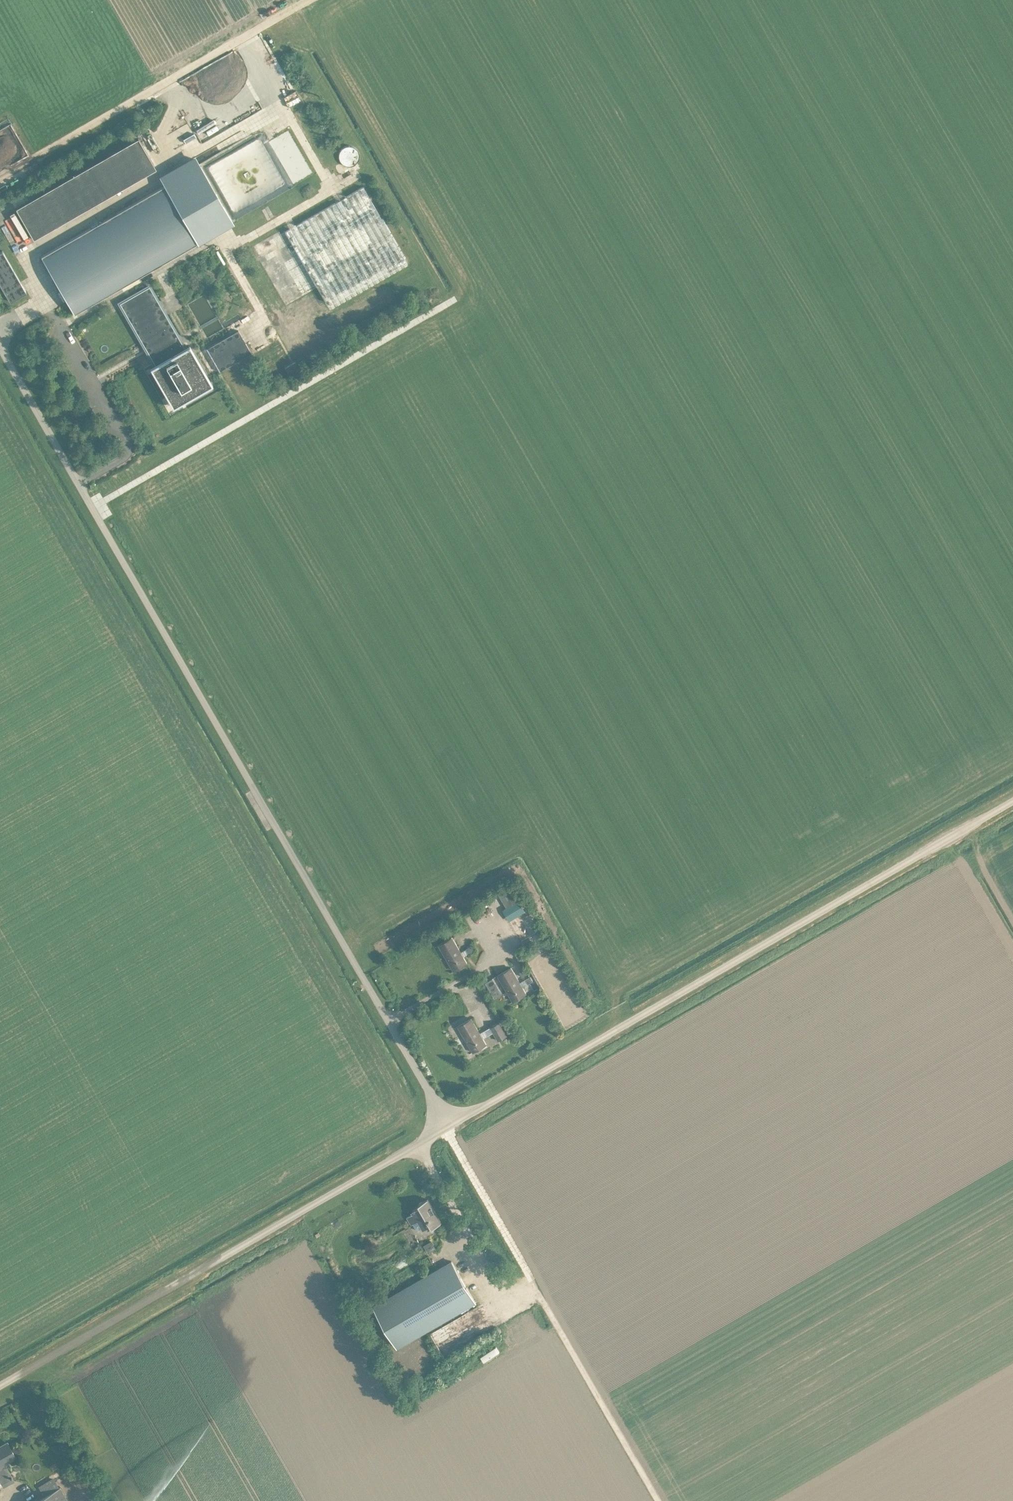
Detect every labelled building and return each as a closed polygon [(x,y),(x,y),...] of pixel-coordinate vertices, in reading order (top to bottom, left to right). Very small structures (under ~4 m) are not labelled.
[(16,209),(33,240),(155,169),(138,138),(16,209)] [(353,147),(351,146),(349,146),(347,146),(346,146),(345,146),(343,147),(342,147),(341,148),(340,150),(339,151),(339,152),(338,153),(338,155),(338,156),(338,157),(338,158),(338,159),(338,160),(339,161),(339,162),(340,162),(340,163),(341,164),(342,165),(343,165),(344,166),(345,166),(346,167),(347,167),(349,167),(350,167),(351,166),(352,166),(353,165),(355,165),(356,164),(356,163),(357,162),(358,161),(358,159),(358,158),(359,158),(359,156),(359,155),(358,154),(358,152),(358,151),(357,150),(356,149),(355,148),(354,148),(353,147)] [(239,162),(246,173),(252,169),(245,158),(239,162)] [(43,256),(75,313),(113,292),(198,243),(165,185),(43,256)] [(253,250),(285,306),(316,288),(328,309),(407,264),(362,187),(253,250)] [(9,302),(25,292),(2,251),(0,252),(0,286),(9,302)] [(119,304),(155,366),(150,368),(172,407),(211,385),(194,354),(189,346),(184,349),(149,287),(119,304)] [(199,352),(212,376),(251,353),(237,330),(199,352)] [(284,368),(287,374),(298,368),(294,362),(284,368)] [(496,892),(499,897),(510,891),(507,885),(496,892)] [(499,897),(502,902),(513,896),(510,891),(499,897)] [(513,896),(502,902),(506,907),(516,901),(513,896)] [(438,945),(453,971),(466,964),(451,937),(438,945)] [(497,976),(512,1002),(525,994),(510,968),(497,976)] [(457,1027),(472,1052),(486,1045),(471,1019),(457,1027)] [(484,1031),(487,1035),(492,1032),(497,1041),(506,1036),(498,1023),(484,1031)] [(418,1205),(419,1207),(412,1211),(413,1213),(407,1217),(411,1225),(418,1221),(423,1230),(430,1226),(431,1228),(440,1223),(427,1199),(418,1205)] [(373,1307),(397,1348),(475,1303),(451,1262),(373,1307)] [(62,1439),(54,1448),(61,1455),(69,1446),(62,1439)] [(1,1483),(10,1478),(11,1477),(11,1476),(10,1476),(4,1465),(15,1458),(6,1442),(5,1443),(6,1444),(0,1447),(0,1481),(1,1483)] [(59,1487),(35,1500),(67,1500),(59,1487)]
